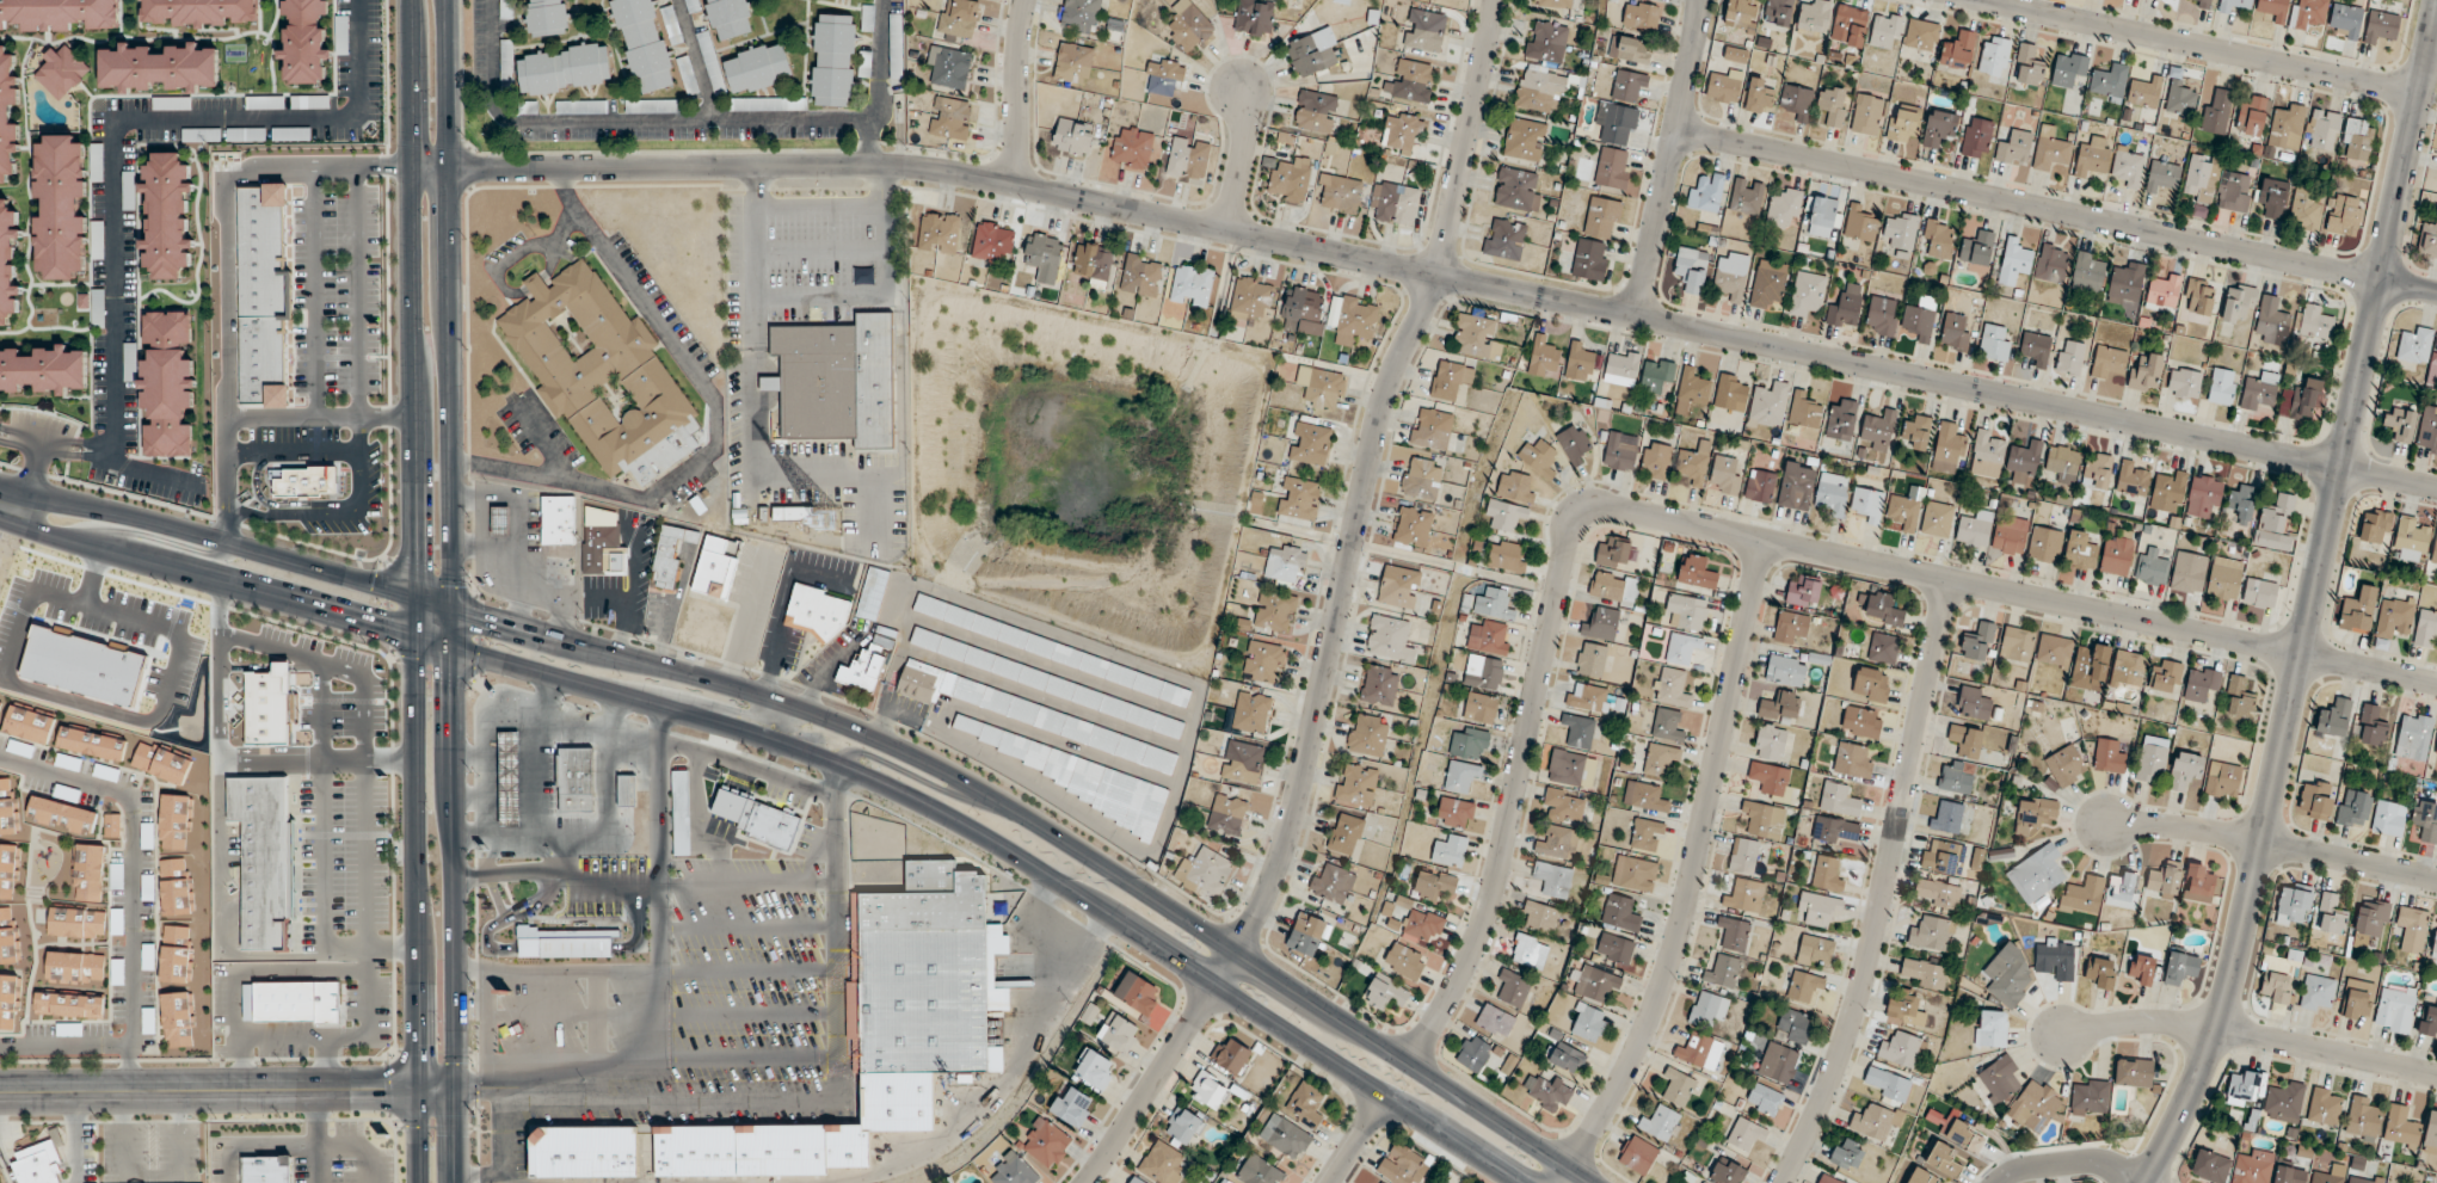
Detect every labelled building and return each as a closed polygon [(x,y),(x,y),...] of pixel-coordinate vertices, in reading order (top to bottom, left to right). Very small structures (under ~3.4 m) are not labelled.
[(118,31),(118,0),(0,0),(0,31),(118,31)] [(140,25),(225,27),(225,21),(257,22),(257,0),(141,0),(140,25)] [(327,85),(328,50),(326,50),(327,0),(280,0),(280,18),(287,18),(287,50),(277,49),(277,60),(286,60),(286,85),(327,85)] [(500,19),(512,19),(512,0),(500,0),(500,19)] [(527,38),(569,35),(567,0),(524,0),(527,38)] [(674,87),(653,0),(613,0),(636,96),(674,87)] [(714,42),(753,32),(744,0),(703,0),(714,42)] [(970,44),(979,3),(967,0),(945,0),(937,36),(970,44)] [(1058,27),(1095,35),(1102,0),(1063,0),(1058,27)] [(1188,0),(1181,0),(1168,12),(1176,20),(1165,31),(1189,56),(1216,29),(1188,0)] [(1275,4),(1254,0),(1239,0),(1233,30),(1269,38),(1275,4)] [(1753,27),(1753,0),(1726,0),(1726,27),(1753,27)] [(1794,0),(1767,0),(1762,22),(1787,28),(1794,0)] [(1827,0),(1816,0),(1798,2),(1801,36),(1830,33),(1827,0)] [(2218,12),(2234,15),(2236,5),(2251,8),(2252,0),(2220,0),(2218,12)] [(2289,0),(2258,0),(2256,10),(2268,12),(2266,22),(2285,25),(2289,0)] [(2328,0),(2295,0),(2292,28),(2310,30),(2311,22),(2325,24),(2328,0)] [(1659,6),(1627,1),(1623,26),(1655,31),(1659,6)] [(2326,31),(2354,41),(2364,11),(2336,1),(2326,31)] [(1830,41),(1861,48),(1869,12),(1838,5),(1830,41)] [(1440,53),(1447,15),(1410,8),(1403,46),(1440,53)] [(2395,38),(2400,16),(2369,9),(2363,43),(2377,46),(2379,35),(2395,38)] [(1869,45),(1898,50),(1904,17),(1875,12),(1869,45)] [(853,107),(855,15),(814,14),(812,106),(853,107)] [(863,29),(872,29),(872,15),(863,15),(863,29)] [(901,77),(901,15),(890,15),(890,77),(901,77)] [(1940,25),(1914,18),(1904,55),(1931,62),(1940,25)] [(1563,64),(1569,26),(1531,20),(1525,58),(1563,64)] [(1974,31),(1960,30),(1959,40),(1943,39),(1940,66),(1970,69),(1974,31)] [(1319,45),(1316,34),(1286,44),(1297,78),(1338,64),(1330,42),(1319,45)] [(1647,66),(1653,43),(1614,34),(1608,57),(1647,66)] [(1978,72),(2003,77),(2011,40),(1986,35),(1978,72)] [(794,80),(783,40),(722,57),(732,97),(794,80)] [(218,90),(218,47),(199,48),(199,42),(167,43),(167,54),(152,54),(152,44),(120,44),(120,50),(100,50),(101,92),(159,91),(159,90),(218,90)] [(1088,84),(1093,47),(1059,42),(1054,79),(1088,84)] [(2036,46),(2020,43),(2012,81),(2040,87),(2045,61),(2033,58),(2036,46)] [(59,103),(91,70),(66,44),(57,53),(54,50),(30,74),(59,103)] [(611,87),(608,44),(517,52),(521,94),(611,87)] [(7,55),(7,45),(0,45),(0,184),(8,184),(8,175),(19,175),(19,122),(18,122),(18,55),(7,55)] [(972,54),(932,46),(925,82),(965,91),(972,54)] [(2074,77),(2084,80),(2089,57),(2057,51),(2051,85),(2072,89),(2074,77)] [(1438,67),(1400,59),(1396,84),(1385,82),(1382,94),(1431,104),(1438,67)] [(1146,92),(1180,95),(1183,63),(1149,60),(1146,92)] [(2106,73),(2094,70),(2087,95),(2119,104),(2129,67),(2109,61),(2106,73)] [(1514,107),(1559,115),(1567,73),(1522,64),(1514,107)] [(1721,76),(1709,75),(1707,100),(1737,103),(1741,71),(1722,69),(1721,76)] [(1644,100),(1644,72),(1614,72),(1614,100),(1644,100)] [(2135,81),(2126,98),(2150,110),(2165,81),(2150,73),(2144,86),(2135,81)] [(1763,79),(1750,77),(1745,110),(1769,114),(1773,91),(1762,90),(1763,79)] [(2195,82),(2168,82),(2168,115),(2195,115),(2195,82)] [(1826,126),(1840,129),(1849,91),(1822,85),(1816,110),(1829,113),(1826,126)] [(1794,122),(1810,122),(1810,87),(1781,87),(1781,109),(1794,109),(1794,122)] [(2232,92),(2209,88),(2201,131),(2224,135),(2232,92)] [(1338,97),(1301,89),(1293,126),(1330,134),(1338,97)] [(2257,137),(2269,101),(2246,93),(2233,128),(2257,137)] [(1851,131),(1876,136),(1883,98),(1857,94),(1851,131)] [(972,103),(935,97),(929,135),(966,140),(972,103)] [(556,101),(556,113),(605,113),(605,101),(556,101)] [(1639,109),(1600,101),(1595,127),(1603,128),(1601,141),(1631,147),(1639,109)] [(537,113),(537,102),(519,102),(519,113),(537,113)] [(2273,111),(2268,146),(2299,151),(2305,106),(2288,103),(2287,113),(2273,111)] [(1886,139),(1915,145),(1922,110),(1893,104),(1886,139)] [(2304,146),(2333,153),(2342,116),(2313,108),(2304,146)] [(1957,114),(1928,110),(1923,147),(1937,149),(1939,138),(1954,140),(1957,114)] [(1382,147),(1418,153),(1423,117),(1387,111),(1382,147)] [(1985,160),(1994,122),(1969,116),(1960,154),(1985,160)] [(2338,155),(2365,163),(2377,125),(2349,116),(2338,155)] [(1547,125),(1511,117),(1502,154),(1539,162),(1547,125)] [(1088,157),(1094,125),(1057,118),(1052,151),(1088,157)] [(2067,165),(2072,143),(2051,138),(2053,127),(2041,124),(2032,169),(2052,173),(2054,163),(2067,165)] [(1152,132),(1116,127),(1112,164),(1148,168),(1152,132)] [(1995,161),(2026,166),(2032,133),(2013,129),(2011,141),(1999,139),(1995,161)] [(85,143),(76,143),(76,135),(47,135),(47,144),(36,144),(36,200),(44,200),(44,216),(36,216),(37,271),(48,271),(48,278),(86,278),(86,216),(80,216),(80,199),(85,199),(85,143)] [(2113,141),(2091,136),(2090,144),(2081,142),(2073,176),(2087,179),(2089,170),(2105,173),(2113,141)] [(1210,143),(1172,138),(1167,175),(1205,180),(1210,143)] [(102,144),(91,144),(91,181),(102,181),(102,144)] [(2109,178),(2137,186),(2146,154),(2118,146),(2109,178)] [(1630,152),(1601,147),(1595,185),(1625,189),(1630,152)] [(191,164),(181,163),(182,153),(154,152),(153,165),(143,165),(142,193),(149,194),(146,240),(144,239),(143,267),(154,268),(154,278),(181,280),(182,268),(191,268),(193,238),(187,238),(191,164)] [(2182,198),(2212,204),(2221,159),(2191,153),(2182,198)] [(1299,205),(1313,173),(1280,158),(1265,190),(1299,205)] [(2147,192),(2163,194),(2165,186),(2177,188),(2180,165),(2151,161),(2147,192)] [(1540,174),(1499,167),(1494,205),(1534,211),(1540,174)] [(1728,182),(1706,168),(1686,199),(1709,213),(1728,182)] [(2254,178),(2227,170),(2216,205),(2242,214),(2254,178)] [(1357,214),(1362,180),(1323,174),(1318,209),(1357,214)] [(2289,183),(2263,177),(2255,214),(2281,220),(2289,183)] [(1765,184),(1735,178),(1728,210),(1759,216),(1765,184)] [(1421,190),(1376,180),(1370,207),(1378,209),(1375,219),(1413,227),(1421,190)] [(2289,227),(2318,231),(2325,188),(2296,183),(2289,227)] [(1767,198),(1769,228),(1800,226),(1797,189),(1782,190),(1782,197),(1767,198)] [(2358,237),(2364,199),(2332,194),(2326,232),(2358,237)] [(1613,240),(1622,203),(1592,195),(1583,233),(1613,240)] [(1839,201),(1815,195),(1806,234),(1829,239),(1839,201)] [(9,210),(9,199),(0,199),(0,325),(10,326),(11,313),(20,313),(21,285),(16,284),(19,210),(9,210)] [(1878,220),(1860,215),(1862,205),(1851,202),(1843,236),(1873,243),(1878,220)] [(918,251),(957,255),(961,216),(922,212),(918,251)] [(1884,216),(1887,248),(1917,245),(1914,213),(1884,216)] [(1483,254),(1518,262),(1527,226),(1492,217),(1483,254)] [(1930,244),(1926,253),(1946,261),(1958,229),(1930,217),(1920,240),(1930,244)] [(2436,258),(2436,224),(2424,220),(2415,253),(2436,258)] [(971,256),(1007,264),(1015,229),(978,221),(971,256)] [(1995,233),(1978,229),(1975,241),(1964,238),(1958,263),(1986,270),(1995,233)] [(1055,273),(1064,242),(1031,232),(1022,264),(1055,273)] [(2033,253),(2019,249),(2021,239),(2008,236),(1998,283),(2013,286),(2015,275),(2027,278),(2033,253)] [(1610,244),(1579,238),(1572,275),(1603,282),(1610,244)] [(2033,278),(2061,285),(2070,250),(2042,243),(2033,278)] [(1112,248),(1078,244),(1074,278),(1108,282),(1112,248)] [(1680,292),(1701,295),(1708,252),(1678,247),(1674,276),(1683,277),(1680,292)] [(2071,286),(2101,291),(2107,257),(2077,252),(2071,286)] [(1126,254),(1120,290),(1156,297),(1162,260),(1126,254)] [(495,322),(543,386),(540,388),(609,480),(626,468),(642,489),(700,446),(692,435),(706,425),(650,351),(659,345),(638,317),(632,322),(583,258),(547,285),(537,272),(522,284),(530,295),(495,322)] [(1788,265),(1758,260),(1750,306),(1769,309),(1771,299),(1781,301),(1788,265)] [(2144,265),(2115,260),(2108,300),(2136,305),(2144,265)] [(1170,301),(1208,307),(1215,270),(1176,264),(1170,301)] [(1721,292),(1719,299),(1740,304),(1747,273),(1718,266),(1712,290),(1721,292)] [(854,268),(854,285),(873,285),(873,268),(854,268)] [(1788,314),(1808,318),(1811,307),(1820,309),(1827,277),(1797,270),(1788,314)] [(2145,306),(2173,312),(2181,277),(2164,273),(2162,282),(2151,279),(2145,306)] [(1229,316),(1266,323),(1273,283),(1237,276),(1229,316)] [(2182,311),(2208,317),(2216,284),(2189,279),(2182,311)] [(2255,288),(2228,283),(2221,320),(2248,326),(2255,288)] [(1281,329),(1319,335),(1327,293),(1289,286),(1281,329)] [(91,328),(104,328),(104,289),(91,289),(91,328)] [(1840,304),(1828,303),(1826,324),(1857,328),(1860,295),(1841,293),(1840,304)] [(2282,299),(2263,294),(2253,340),(2283,346),(2291,312),(2279,310),(2282,299)] [(1900,301),(1872,295),(1864,332),(1892,338),(1900,301)] [(1344,296),(1333,343),(1354,348),(1356,337),(1372,341),(1380,304),(1344,296)] [(2329,341),(2334,320),(2323,317),(2326,308),(2305,303),(2298,334),(2329,341)] [(1900,328),(1911,331),(1909,339),(1928,344),(1935,311),(1906,305),(1900,328)] [(145,457),(193,457),(193,422),(194,422),(193,359),(185,359),(185,344),(191,343),(191,311),(143,311),(143,345),(149,345),(149,360),(141,360),(142,411),(145,411),(145,457)] [(892,313),(856,313),(856,326),(771,326),(771,355),(781,355),(781,377),(761,377),(761,390),(782,390),(782,439),(854,439),(854,451),(892,451),(892,313)] [(1451,352),(1499,360),(1502,343),(1492,342),(1496,319),(1458,313),(1451,352)] [(1966,352),(1971,329),(1965,328),(1968,317),(1946,313),(1939,346),(1966,352)] [(2002,339),(2005,328),(1985,324),(1978,357),(2007,363),(2011,340),(2002,339)] [(2433,331),(2415,326),(2412,337),(2401,334),(2395,361),(2425,367),(2433,331)] [(2053,340),(2026,330),(2018,353),(2031,358),(2028,365),(2042,370),(2053,340)] [(1555,379),(1561,349),(1545,346),(1548,335),(1535,333),(1528,374),(1555,379)] [(2055,372),(2078,377),(2085,344),(2061,339),(2055,372)] [(1582,340),(1565,343),(1571,380),(1594,377),(1591,354),(1584,355),(1582,340)] [(69,351),(69,346),(36,346),(36,356),(22,356),(21,349),(0,349),(0,392),(24,392),(24,384),(36,384),(36,393),(88,393),(87,351),(69,351)] [(2111,380),(2113,372),(2125,374),(2129,351),(2096,346),(2091,377),(2111,380)] [(1640,355),(1610,349),(1603,381),(1634,388),(1640,355)] [(2163,357),(2138,351),(2128,387),(2154,394),(2163,357)] [(1470,387),(1475,368),(1439,359),(1429,396),(1454,403),(1459,384),(1470,387)] [(1640,392),(1660,394),(1662,383),(1672,385),(1675,363),(1645,359),(1640,392)] [(1675,412),(1686,415),(1689,402),(1706,406),(1710,382),(1694,379),(1696,368),(1684,365),(1675,412)] [(1300,366),(1296,387),(1307,389),(1304,405),(1339,412),(1347,375),(1300,366)] [(2203,373),(2172,366),(2166,393),(2197,400),(2203,373)] [(2230,407),(2239,373),(2215,367),(2206,400),(2230,407)] [(2239,407),(2261,412),(2263,403),(2273,405),(2280,376),(2258,371),(2256,381),(2246,379),(2239,407)] [(1743,413),(1749,379),(1720,373),(1714,407),(1743,413)] [(2295,387),(2287,419),(2313,425),(2323,382),(2307,378),(2304,389),(2295,387)] [(1767,391),(1754,389),(1748,423),(1781,429),(1789,383),(1769,380),(1767,391)] [(1815,430),(1822,407),(1805,401),(1808,393),(1797,389),(1787,421),(1815,430)] [(1853,440),(1857,401),(1831,398),(1827,438),(1853,440)] [(2424,405),(2416,447),(2436,451),(2436,408),(2424,405)] [(2383,426),(2394,429),(2391,439),(2409,444),(2418,415),(2389,406),(2383,426)] [(1448,451),(1454,415),(1417,408),(1410,444),(1448,451)] [(1865,416),(1859,446),(1887,452),(1897,411),(1883,408),(1880,419),(1865,416)] [(1902,438),(1911,440),(1909,449),(1924,452),(1932,418),(1908,413),(1902,438)] [(1956,424),(1942,421),(1930,469),(1957,475),(1966,437),(1953,434),(1956,424)] [(1325,467),(1333,430),(1297,422),(1288,459),(1325,467)] [(1555,436),(1573,464),(1595,450),(1577,422),(1555,436)] [(2006,434),(1976,430),(1970,474),(1999,479),(2006,434)] [(1637,448),(1620,445),(1622,433),(1609,431),(1602,467),(1633,472),(1637,448)] [(1515,457),(1549,481),(1556,471),(1548,466),(1559,451),(1540,438),(1534,447),(1526,441),(1515,457)] [(1702,488),(1712,442),(1700,439),(1697,453),(1680,449),(1676,471),(1689,474),(1686,484),(1702,488)] [(2015,446),(2003,476),(2028,486),(2045,445),(2030,439),(2025,451),(2015,446)] [(1671,445),(1645,441),(1640,476),(1666,480),(1671,445)] [(2082,452),(2050,445),(2043,476),(2074,483),(2082,452)] [(2105,491),(2113,457),(2089,452),(2082,486),(2105,491)] [(1744,462),(1715,455),(1708,489),(1736,496),(1744,462)] [(1443,463),(1408,456),(1400,494),(1436,502),(1443,463)] [(2115,490),(2146,498),(2152,476),(2138,472),(2140,464),(2123,459),(2115,490)] [(1778,506),(1808,512),(1817,468),(1786,461),(1778,506)] [(1496,495),(1531,506),(1535,492),(1527,490),(1531,477),(1504,469),(1496,495)] [(1746,500),(1772,503),(1775,473),(1749,469),(1746,500)] [(2172,477),(2155,476),(2153,501),(2183,503),(2185,471),(2172,470),(2172,477)] [(1843,519),(1850,478),(1821,472),(1815,504),(1828,507),(1826,516),(1843,519)] [(2224,481),(2195,474),(2185,514),(2214,521),(2224,481)] [(1314,521),(1321,484),(1285,477),(1278,514),(1314,521)] [(2236,522),(2247,525),(2256,489),(2232,483),(2226,507),(2239,511),(2236,522)] [(1866,524),(1879,525),(1883,491),(1854,488),(1851,511),(1867,513),(1866,524)] [(2296,496),(2277,493),(2275,505),(2261,503),(2254,546),(2287,551),(2296,496)] [(1886,517),(1900,520),(1898,530),(1914,533),(1921,500),(1891,494),(1886,517)] [(541,546),(575,546),(575,497),(541,497),(541,546)] [(1921,534),(1949,538),(1953,505),(1926,501),(1921,534)] [(1487,529),(1515,529),(1515,521),(1528,521),(1528,504),(1487,504),(1487,529)] [(1434,514),(1402,505),(1392,540),(1424,549),(1434,514)] [(491,537),(510,537),(510,507),(491,507),(491,537)] [(813,507),(774,507),(774,520),(813,520),(813,507)] [(2385,549),(2393,514),(2365,507),(2357,542),(2385,549)] [(607,551),(619,551),(620,510),(584,509),(583,575),(606,575),(607,551)] [(1960,517),(1955,541),(1987,548),(1994,513),(1976,509),(1973,520),(1960,517)] [(1992,550),(2022,555),(2028,521),(1997,516),(1992,550)] [(2392,556),(2423,562),(2431,523),(2400,517),(2392,556)] [(674,590),(683,542),(697,544),(700,532),(661,524),(650,586),(674,590)] [(2027,558),(2056,564),(2063,532),(2033,526),(2027,558)] [(2087,545),(2089,533),(2069,530),(2063,566),(2093,571),(2097,546),(2087,545)] [(2135,536),(2107,531),(2100,571),(2127,576),(2135,536)] [(742,543),(705,534),(691,591),(728,600),(742,543)] [(1631,542),(1601,536),(1595,563),(1625,569),(1631,542)] [(1519,574),(1527,549),(1495,538),(1487,563),(1519,574)] [(1302,583),(1305,548),(1269,545),(1266,579),(1302,583)] [(2169,561),(2159,560),(2161,550),(2140,546),(2134,581),(2165,586),(2169,561)] [(2202,595),(2207,556),(2176,551),(2170,591),(2202,595)] [(1718,574),(1705,570),(1709,559),(1685,552),(1677,579),(1713,590),(1718,574)] [(2214,556),(2205,595),(2235,602),(2244,563),(2214,556)] [(1377,601),(1413,609),(1421,572),(1385,564),(1377,601)] [(890,572),(868,566),(855,616),(876,622),(890,572)] [(1640,580),(1594,570),(1589,595),(1634,605),(1640,580)] [(1786,603),(1816,609),(1822,580),(1791,574),(1786,603)] [(2273,609),(2277,584),(2247,578),(2242,604),(2273,609)] [(782,627),(837,643),(850,598),(795,583),(782,627)] [(2337,629),(2368,635),(2378,587),(2360,584),(2358,597),(2344,594),(2337,629)] [(1514,621),(1516,609),(1505,607),(1509,591),(1479,585),(1473,612),(1514,621)] [(1254,626),(1290,634),(1299,597),(1262,589),(1254,626)] [(1192,691),(918,593),(912,609),(1186,708),(1192,691)] [(1663,624),(1701,632),(1708,601),(1670,593),(1663,624)] [(1894,608),(1895,594),(1867,593),(1867,624),(1903,624),(1903,608),(1894,608)] [(2410,600),(2378,600),(2378,638),(2410,638),(2410,600)] [(1583,623),(1580,634),(1612,642),(1619,612),(1597,606),(1592,625),(1583,623)] [(1797,634),(1806,636),(1811,618),(1781,609),(1773,639),(1794,645),(1797,634)] [(1364,651),(1412,665),(1416,648),(1405,645),(1411,624),(1375,613),(1364,651)] [(1987,662),(1996,624),(1979,620),(1976,633),(1965,631),(1959,656),(1987,662)] [(1482,627),(1471,625),(1466,648),(1505,657),(1512,627),(1483,621),(1482,627)] [(1184,722),(915,626),(909,643),(1179,739),(1184,722)] [(1999,658),(2031,663),(2036,631),(2005,626),(1999,658)] [(1894,664),(1900,638),(1874,632),(1868,658),(1894,664)] [(2074,640),(2042,633),(2035,661),(2068,669),(2074,640)] [(1701,634),(1667,638),(1670,665),(1690,663),(1689,655),(1703,653),(1701,634)] [(873,643),(891,649),(893,641),(876,636),(873,643)] [(1276,684),(1287,649),(1252,639),(1241,674),(1276,684)] [(2070,685),(2101,692),(2111,648),(2079,641),(2070,685)] [(1608,647),(1582,642),(1576,673),(1601,678),(1608,647)] [(852,669),(840,665),(835,683),(874,695),(886,654),(859,646),(852,669)] [(2111,684),(2142,689),(2147,655),(2116,650),(2111,684)] [(1463,684),(1498,690),(1503,660),(1469,654),(1463,684)] [(1802,689),(1808,663),(1771,654),(1764,680),(1802,689)] [(2149,689),(2176,694),(2182,663),(2154,658),(2149,689)] [(1172,773),(1179,751),(905,662),(895,693),(932,705),(935,696),(1172,773)] [(1398,670),(1366,665),(1360,701),(1392,706),(1398,670)] [(2222,673),(2192,665),(2183,698),(2204,704),(2207,692),(2216,695),(2222,673)] [(1653,699),(1689,709),(1692,697),(1680,693),(1686,673),(1662,666),(1653,699)] [(1890,673),(1857,668),(1852,696),(1885,701),(1890,673)] [(2246,678),(2231,674),(2222,712),(2250,718),(2256,694),(2243,691),(2246,678)] [(1607,689),(1582,684),(1580,696),(1567,694),(1565,707),(1602,714),(1607,689)] [(1981,697),(1983,690),(1962,686),(1956,713),(1987,720),(1992,700),(1981,697)] [(1273,698),(1239,691),(1232,727),(1266,734),(1273,698)] [(1775,700),(1760,699),(1759,719),(1796,721),(1798,693),(1776,691),(1775,700)] [(1498,698),(1469,692),(1463,719),(1492,725),(1498,698)] [(2333,709),(2321,706),(2315,731),(2342,738),(2352,701),(2336,697),(2333,709)] [(1883,715),(1847,704),(1840,729),(1875,740),(1883,715)] [(2380,707),(2363,704),(2356,743),(2383,747),(2388,722),(2377,720),(2380,707)] [(2,732),(47,745),(55,718),(10,705),(2,732)] [(1682,745),(1686,730),(1675,727),(1679,713),(1658,707),(1650,736),(1682,745)] [(1391,722),(1357,712),(1346,748),(1380,758),(1391,722)] [(1560,724),(1572,727),(1567,744),(1588,750),(1596,722),(1563,713),(1560,724)] [(2425,761),(2433,718),(2402,713),(2395,756),(2425,761)] [(1169,789),(956,715),(946,743),(1140,811),(1130,837),(1150,844),(1169,789)] [(1780,763),(1790,732),(1762,723),(1752,754),(1780,763)] [(1488,735),(1458,725),(1449,753),(1479,763),(1488,735)] [(1977,759),(1983,731),(1951,725),(1948,740),(1959,742),(1957,755),(1977,759)] [(126,740),(61,726),(56,748),(121,762),(126,740)] [(519,732),(499,733),(499,825),(519,825),(519,732)] [(2115,750),(2118,743),(2102,737),(2091,765),(2119,776),(2128,755),(2115,750)] [(1266,748),(1230,740),(1220,776),(1257,786),(1266,748)] [(1875,750),(1841,741),(1833,770),(1867,780),(1875,750)] [(2091,768),(2072,741),(2043,761),(2062,789),(2091,768)] [(1667,782),(1677,750),(1652,742),(1641,774),(1667,782)] [(191,757),(138,743),(131,769),(185,783),(191,757)] [(2169,748),(2142,743),(2136,777),(2163,782),(2169,748)] [(593,746),(595,812),(560,812),(559,747),(593,746)] [(1599,758),(1553,750),(1547,781),(1593,789),(1599,758)] [(2169,789),(2184,791),(2185,780),(2200,783),(2204,757),(2175,752),(2169,789)] [(1444,789),(1466,794),(1470,777),(1480,779),(1483,767),(1451,760),(1444,789)] [(1964,764),(1943,761),(1938,789),(1970,795),(1974,775),(1963,773),(1964,764)] [(2241,768),(2212,761),(2204,793),(2234,801),(2241,768)] [(1334,802),(1370,809),(1378,770),(1342,763),(1334,802)] [(1748,777),(1760,779),(1758,793),(1785,797),(1789,769),(1751,763),(1748,777)] [(93,776),(116,782),(119,771),(96,764),(93,776)] [(688,770),(672,771),(673,855),(690,855),(688,770)] [(228,820),(227,776),(288,775),(290,949),(244,950),(241,820),(228,820)] [(636,775),(617,775),(619,807),(636,807),(636,775)] [(15,779),(0,780),(0,836),(16,836),(15,779)] [(2335,787),(2303,779),(2295,814),(2326,822),(2335,787)] [(1623,804),(1667,813),(1669,802),(1658,799),(1660,787),(1627,780),(1623,804)] [(1819,809),(1859,817),(1861,802),(1848,799),(1851,787),(1824,781),(1819,809)] [(79,791),(57,785),(54,796),(76,802),(79,791)] [(2361,831),(2373,797),(2346,788),(2334,821),(2361,831)] [(801,814),(719,789),(709,822),(791,847),(801,814)] [(1551,809),(1549,821),(1581,825),(1585,794),(1546,789),(1543,807),(1551,809)] [(159,849),(188,850),(190,796),(161,794),(159,849)] [(1240,837),(1250,804),(1216,794),(1207,827),(1240,837)] [(99,813),(33,796),(27,820),(93,837),(99,813)] [(1436,823),(1469,830),(1475,804),(1442,796),(1436,823)] [(2055,826),(2057,801),(2019,797),(2015,835),(2039,837),(2040,825),(2055,826)] [(1930,828),(1958,835),(1965,806),(1937,799),(1930,828)] [(2370,831),(2401,838),(2407,806),(2377,799),(2370,831)] [(1740,818),(1751,820),(1747,834),(1779,841),(1786,809),(1744,800),(1740,818)] [(2423,829),(2421,842),(2436,844),(2436,836),(2436,804),(2414,800),(2410,827),(2423,829)] [(1366,822),(1339,813),(1327,848),(1353,857),(1366,822)] [(120,837),(120,814),(104,814),(104,837),(120,837)] [(1859,824),(1816,816),(1812,839),(1856,846),(1859,824)] [(1634,850),(1663,848),(1660,820),(1631,822),(1634,850)] [(142,825),(142,848),(150,848),(150,825),(142,825)] [(1573,861),(1575,851),(1587,854),(1591,835),(1550,826),(1547,842),(1537,840),(1534,853),(1573,861)] [(1439,865),(1465,864),(1464,836),(1438,837),(1439,865)] [(1759,838),(1730,841),(1733,875),(1762,872),(1759,838)] [(1961,876),(1967,846),(1926,838),(1920,868),(1961,876)] [(2063,856),(2052,840),(2004,873),(2027,906),(2065,880),(2053,863),(2063,856)] [(14,900),(16,843),(0,843),(0,900),(14,900)] [(75,845),(74,900),(103,901),(104,845),(75,845)] [(1186,857),(1173,877),(1212,903),(1236,866),(1204,846),(1194,862),(1186,857)] [(1985,850),(1975,848),(1971,866),(1981,869),(1985,850)] [(1658,864),(1618,855),(1611,884),(1652,893),(1658,864)] [(1839,858),(1817,855),(1812,887),(1841,891),(1844,872),(1837,871),(1839,858)] [(191,914),(190,859),(160,859),(162,915),(191,914)] [(861,1124),(654,1127),(655,1177),(826,1174),(826,1168),(870,1167),(869,1132),(933,1130),(932,1072),(1002,1071),(1002,1047),(988,1048),(987,1011),(1009,1011),(1009,988),(995,989),(994,954),(1009,954),(1008,936),(1002,936),(1002,925),(986,925),(986,872),(956,873),(956,860),(907,861),(907,892),(849,893),(852,1074),(860,1074),(861,1124)] [(1565,900),(1573,870),(1536,860),(1531,878),(1544,881),(1540,893),(1565,900)] [(2146,892),(2177,896),(2182,864),(2163,861),(2161,871),(2149,870),(2146,892)] [(1309,894),(1344,905),(1354,873),(1326,864),(1324,869),(1318,867),(1309,894)] [(112,889),(122,889),(122,865),(111,865),(112,889)] [(2212,866),(2185,866),(2185,901),(2212,901),(2212,866)] [(1413,895),(1436,903),(1440,891),(1453,895),(1458,879),(1422,867),(1413,895)] [(2106,906),(2135,909),(2138,874),(2122,872),(2122,879),(2109,877),(2106,906)] [(2081,887),(2064,884),(2060,911),(2099,916),(2104,877),(2083,875),(2081,887)] [(1927,897),(1925,906),(1955,913),(1962,888),(1919,877),(1915,894),(1927,897)] [(1758,913),(1765,884),(1738,878),(1734,895),(1724,893),(1721,905),(1758,913)] [(2274,920),(2304,927),(2314,889),(2284,882),(2274,920)] [(1807,912),(1804,923),(1833,929),(1839,900),(1802,892),(1798,910),(1807,912)] [(2315,929),(2342,936),(2348,910),(2336,907),(2339,895),(2323,892),(2315,929)] [(1642,915),(1630,912),(1633,900),(1609,893),(1600,922),(1636,933),(1642,915)] [(2382,938),(2390,904),(2361,897),(2353,932),(2382,938)] [(1560,910),(1527,900),(1519,925),(1551,936),(1560,910)] [(14,906),(0,908),(0,965),(19,963),(14,906)] [(2429,912),(2399,906),(2395,931),(2404,933),(2401,951),(2420,955),(2429,912)] [(1401,934),(1436,945),(1444,917),(1409,907),(1401,934)] [(103,938),(104,910),(50,908),(49,936),(103,938)] [(1327,922),(1301,911),(1286,946),(1312,957),(1327,922)] [(530,914),(519,919),(519,937),(519,956),(614,955),(613,937),(622,937),(622,929),(539,930),(539,926),(530,926),(530,914)] [(1727,929),(1722,947),(1743,953),(1750,924),(1719,916),(1717,927),(1727,929)] [(1908,944),(1947,952),(1953,921),(1923,916),(1921,925),(1912,923),(1908,944)] [(190,983),(191,926),(162,926),(161,982),(190,983)] [(1595,954),(1628,965),(1635,943),(1603,932),(1595,954)] [(1541,971),(1550,943),(1518,933),(1509,961),(1541,971)] [(1796,963),(1829,968),(1833,940),(1800,936),(1796,963)] [(2035,969),(2047,970),(2047,980),(2073,981),(2074,940),(2036,939),(2035,969)] [(1382,967),(1416,982),(1427,957),(1393,942),(1382,967)] [(1994,980),(1986,990),(2010,1010),(2035,981),(2025,972),(2033,964),(2007,942),(1983,971),(1994,980)] [(2290,1004),(2297,969),(2299,970),(2303,953),(2289,950),(2287,960),(2267,956),(2258,998),(2290,1004)] [(2162,983),(2182,988),(2185,976),(2196,979),(2201,959),(2171,951),(2162,983)] [(104,955),(48,952),(47,980),(103,982),(104,955)] [(1713,971),(1705,969),(1701,982),(1732,991),(1741,960),(1719,954),(1713,971)] [(2130,984),(2153,984),(2153,956),(2130,956),(2130,984)] [(1948,968),(1904,957),(1899,979),(1942,991),(1948,968)] [(2084,984),(2111,990),(2116,962),(2089,957),(2084,984)] [(1607,992),(1615,995),(1622,979),(1582,963),(1570,992),(1602,1005),(1607,992)] [(1492,998),(1522,1008),(1532,979),(1501,970),(1492,998)] [(1824,980),(1795,970),(1784,1000),(1813,1011),(1824,980)] [(1163,991),(1128,971),(1113,997),(1147,1017),(1163,991)] [(1362,998),(1385,1011),(1390,1001),(1402,1007),(1411,991),(1378,972),(1362,998)] [(0,974),(0,1029),(16,1030),(17,974),(0,974)] [(2300,1007),(2324,1011),(2325,1002),(2333,1003),(2337,979),(2305,975),(2300,1007)] [(2339,1014),(2365,1023),(2378,987),(2351,978),(2339,1014)] [(253,984),(253,981),(338,980),(339,1023),(315,1024),(315,1021),(254,1022),(254,1021),(242,1021),(242,984),(253,984)] [(2419,990),(2383,982),(2372,1027),(2408,1035),(2419,990)] [(1884,1020),(1921,1030),(1927,1009),(1916,1006),(1919,993),(1904,989),(1901,1000),(1891,997),(1884,1020)] [(162,993),(164,1048),(193,1046),(191,992),(162,993)] [(104,995),(36,993),(34,1015),(103,1018),(104,995)] [(1728,1021),(1723,994),(1692,999),(1697,1027),(1728,1021)] [(1608,1015),(1579,1002),(1567,1030),(1595,1043),(1608,1015)] [(1516,1019),(1486,1003),(1475,1023),(1505,1040),(1516,1019)] [(1775,1034),(1804,1044),(1813,1018),(1784,1008),(1775,1034)] [(2007,1011),(1976,1011),(1976,1046),(2007,1046),(2007,1011)] [(1141,1030),(1113,1012),(1095,1038),(1124,1057),(1141,1030)] [(1913,1069),(1923,1040),(1896,1030),(1892,1042),(1883,1038),(1876,1057),(1913,1069)] [(1714,1071),(1723,1043),(1691,1031),(1685,1047),(1677,1044),(1672,1057),(1714,1071)] [(1494,1048),(1470,1033),(1453,1060),(1477,1074),(1494,1048)] [(1237,1077),(1253,1052),(1225,1035),(1209,1060),(1237,1077)] [(1578,1075),(1588,1052),(1554,1037),(1544,1060),(1578,1075)] [(1757,1073),(1787,1086),(1800,1054),(1769,1041),(1757,1073)] [(1117,1067),(1088,1047),(1070,1073),(1100,1093),(1117,1067)] [(2020,1072),(2008,1054),(1976,1075),(1996,1104),(2020,1088),(2012,1077),(2020,1072)] [(2150,1088),(2153,1061),(2117,1058),(2114,1084),(2150,1088)] [(1911,1080),(1869,1067),(1863,1089),(1905,1102),(1911,1080)] [(1684,1109),(1696,1080),(1667,1068),(1662,1080),(1669,1083),(1662,1100),(1684,1109)] [(1214,1110),(1229,1088),(1202,1069),(1187,1092),(1214,1110)] [(2256,1071),(2229,1071),(2229,1105),(2256,1105),(2256,1071)] [(1554,1080),(1553,1082),(1529,1074),(1521,1097),(1562,1112),(1571,1086),(1554,1080)] [(2006,1115),(2039,1136),(2064,1098),(2031,1077),(2006,1115)] [(2269,1088),(2262,1115),(2296,1124),(2306,1084),(2283,1079),(2280,1091),(2269,1088)] [(1324,1093),(1300,1080),(1283,1113),(1316,1129),(1325,1111),(1317,1107),(1324,1093)] [(2074,1080),(2070,1112),(2107,1115),(2111,1084),(2074,1080)] [(1784,1095),(1754,1083),(1744,1107),(1775,1119),(1784,1095)] [(1095,1103),(1069,1085),(1051,1113),(1077,1130),(1095,1103)] [(2340,1090),(2310,1089),(2310,1123),(2339,1124),(2340,1090)] [(2378,1140),(2382,1113),(2372,1111),(2374,1099),(2351,1095),(2345,1134),(2378,1140)] [(1903,1115),(1870,1102),(1866,1113),(1855,1109),(1848,1129),(1891,1145),(1903,1115)] [(1637,1128),(1666,1143),(1680,1115),(1660,1104),(1651,1121),(1643,1116),(1637,1128)] [(2416,1149),(2421,1123),(2409,1120),(2411,1108),(2390,1104),(2383,1142),(2416,1149)] [(1189,1147),(1204,1121),(1178,1105),(1163,1132),(1189,1147)] [(1313,1137),(1274,1113),(1258,1138),(1297,1162),(1313,1137)] [(1045,1173),(1073,1145),(1044,1116),(1016,1144),(1045,1173)] [(1726,1141),(1747,1152),(1755,1139),(1763,1143),(1769,1132),(1740,1116),(1726,1141)] [(1976,1153),(1985,1134),(1948,1116),(1938,1135),(1976,1153)] [(636,1127),(530,1127),(530,1178),(636,1178),(636,1127)] [(1617,1158),(1640,1177),(1659,1153),(1635,1134),(1617,1158)] [(1867,1149),(1842,1135),(1829,1159),(1855,1172),(1867,1149)] [(1158,1138),(1136,1169),(1156,1182),(1178,1182),(1186,1171),(1177,1165),(1183,1156),(1158,1138)] [(53,1140),(10,1153),(19,1182),(67,1182),(53,1140)] [(1393,1182),(1418,1182),(1430,1166),(1397,1141),(1376,1170),(1393,1182)] [(1957,1153),(1937,1141),(1924,1161),(1955,1180),(1962,1167),(1952,1161),(1957,1153)] [(2232,1160),(2198,1148),(2189,1174),(2216,1182),(2224,1182),(2232,1160)] [(991,1182),(992,1182),(1036,1182),(1040,1179),(1012,1149),(993,1166),(1000,1174),(991,1182)] [(2273,1153),(2250,1149),(2248,1158),(2236,1156),(2231,1182),(2268,1182),(2273,1153)] [(1252,1152),(1236,1178),(1244,1182),(1283,1182),(1288,1175),(1252,1152)] [(1721,1156),(1709,1177),(1720,1182),(1739,1182),(1747,1170),(1721,1156)] [(243,1182),(292,1182),(291,1157),(242,1158),(243,1182)] [(2346,1167),(2316,1161),(2312,1182),(2343,1182),(2346,1167)] [(2307,1170),(2277,1164),(2273,1182),(2304,1182),(2307,1170)] [(1921,1167),(1905,1182),(1938,1182),(1921,1167)] [(1825,1173),(1820,1182),(1844,1182),(1825,1173)]
